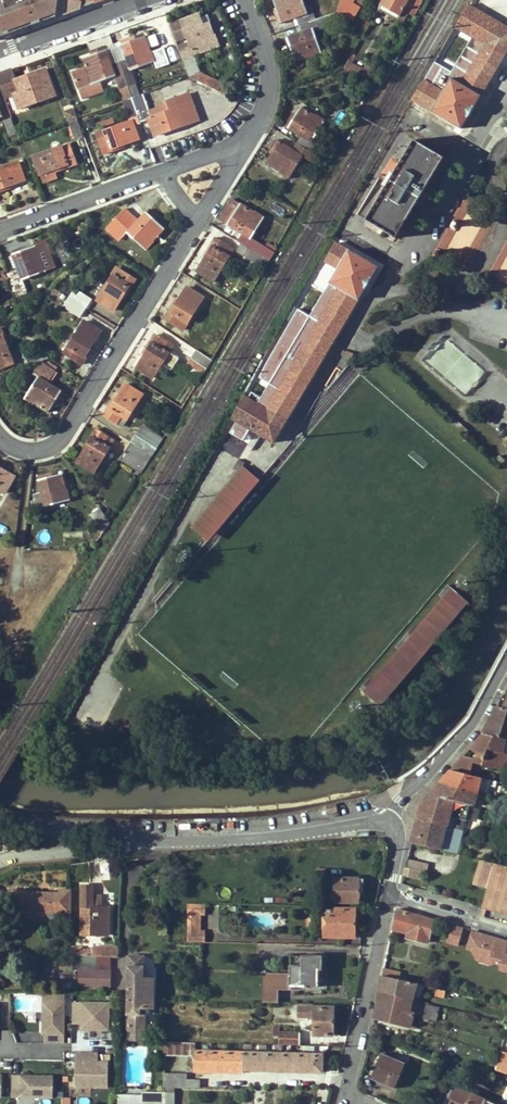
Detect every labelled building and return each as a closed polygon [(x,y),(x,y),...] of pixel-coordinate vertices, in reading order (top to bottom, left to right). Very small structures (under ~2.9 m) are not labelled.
[(3,37),(31,26),(24,0),(0,0),(0,30),(3,37)] [(31,26),(57,17),(59,0),(24,0),(31,26)] [(81,8),(83,0),(59,0),(57,17),(81,8)] [(296,18),(298,25),(299,25),(326,16),(322,5),(306,11),(302,0),(273,0),(279,16),(276,16),(278,24),(296,18)] [(341,0),(335,0),(332,7),(338,9),(341,0)] [(361,7),(355,4),(348,0),(341,0),(338,9),(338,12),(352,21),(360,8),(361,7)] [(379,12),(380,10),(384,4),(401,14),(409,0),(382,0),(377,11),(379,12)] [(422,0),(409,0),(401,14),(397,20),(396,23),(401,25),(408,13),(413,16),(422,0)] [(432,111),(451,79),(480,96),(506,50),(506,25),(470,3),(455,27),(480,42),(463,71),(438,57),(427,76),(412,100),(432,111)] [(401,14),(384,4),(380,10),(397,20),(401,14)] [(360,8),(352,21),(366,29),(370,24),(370,22),(360,17),(364,10),(360,8)] [(185,34),(193,54),(205,50),(217,46),(210,23),(209,20),(203,22),(201,17),(200,12),(180,19),(185,34)] [(326,16),(299,25),(302,33),(284,39),(286,46),(282,47),(284,54),(292,52),(295,61),(310,56),(310,57),(321,53),(313,31),(329,26),(328,22),(337,19),(335,13),(326,16)] [(121,41),(122,44),(127,60),(120,62),(132,98),(139,95),(130,70),(155,62),(154,58),(151,51),(150,51),(145,36),(128,42),(127,39),(121,41)] [(120,62),(127,60),(122,44),(114,47),(120,62)] [(112,65),(107,49),(106,47),(99,49),(100,52),(83,58),(86,67),(73,71),(82,98),(104,91),(100,81),(115,76),(124,101),(132,98),(120,62),(112,65)] [(114,47),(107,49),(112,65),(120,62),(114,47)] [(203,84),(194,57),(182,61),(188,77),(203,84)] [(173,64),(178,80),(187,77),(181,61),(173,64)] [(345,68),(366,78),(369,73),(348,62),(345,68)] [(14,103),(22,100),(25,107),(35,104),(32,96),(49,89),(43,71),(24,78),(23,77),(7,83),(14,103)] [(481,97),(480,96),(451,79),(432,111),(431,112),(461,130),(481,97)] [(191,117),(176,122),(177,128),(199,120),(190,93),(184,95),(191,117)] [(148,118),(154,135),(177,128),(176,122),(191,117),(184,95),(167,101),(170,111),(150,118),(142,94),(139,95),(132,98),(139,116),(141,121),(148,118)] [(129,119),(139,116),(132,98),(124,101),(123,101),(129,119)] [(286,126),(302,136),(297,143),(308,149),(315,154),(319,146),(312,142),(325,121),(316,115),(316,116),(302,107),(293,122),(290,120),(286,126)] [(67,121),(77,118),(74,108),(64,111),(67,121)] [(3,121),(9,136),(16,134),(10,118),(3,121)] [(81,136),(76,120),(68,123),(74,138),(81,136)] [(138,140),(132,121),(104,131),(104,130),(96,133),(103,155),(120,149),(119,146),(138,140)] [(156,144),(176,138),(174,132),(154,139),(156,144)] [(289,179),(303,157),(308,149),(297,143),(293,150),(280,142),(279,143),(269,136),(261,148),(272,155),(267,163),(281,172),(280,173),(289,179)] [(396,238),(444,158),(414,141),(366,220),(396,238)] [(75,163),(68,143),(33,157),(40,175),(41,174),(43,182),(55,178),(52,170),(58,168),(59,170),(75,163)] [(7,189),(6,187),(24,180),(17,162),(0,168),(0,191),(7,189)] [(239,232),(235,239),(241,243),(255,251),(262,256),(263,257),(267,250),(250,239),(264,217),(255,211),(254,212),(232,199),(220,218),(225,221),(224,222),(239,232)] [(124,209),(107,227),(119,239),(126,232),(146,250),(154,241),(153,240),(164,229),(151,216),(152,214),(147,209),(137,221),(124,209)] [(213,282),(233,250),(215,238),(205,253),(207,254),(196,271),(213,282)] [(17,270),(8,273),(16,296),(26,293),(22,280),(45,271),(41,261),(40,261),(38,254),(48,251),(45,240),(34,244),(35,246),(19,252),(18,249),(11,252),(17,270)] [(236,251),(250,259),(255,251),(241,243),(236,251)] [(325,262),(338,269),(349,251),(336,243),(325,262)] [(349,250),(349,251),(338,269),(329,283),(357,300),(359,301),(378,267),(349,250)] [(54,268),(48,251),(38,254),(40,261),(41,261),(45,271),(54,268)] [(270,261),(269,261),(263,257),(262,256),(257,264),(265,269),(270,261)] [(117,268),(97,300),(113,310),(123,294),(125,295),(135,280),(117,268)] [(74,273),(69,280),(73,282),(78,276),(74,273)] [(357,300),(329,283),(326,288),(331,291),(265,402),(253,395),(246,391),(229,418),(238,423),(272,443),(357,300)] [(183,329),(203,298),(186,287),(176,304),(174,303),(164,318),(183,329)] [(69,297),(85,307),(91,298),(75,288),(69,297)] [(85,307),(69,297),(63,307),(79,317),(84,310),(85,307)] [(90,349),(100,332),(84,322),(64,353),(81,365),(91,350),(90,349)] [(13,363),(0,328),(0,367),(13,363)] [(146,350),(136,367),(152,378),(162,363),(171,369),(177,359),(168,353),(173,346),(155,334),(145,349),(146,350)] [(26,356),(29,365),(48,359),(45,349),(26,356)] [(207,369),(212,360),(196,350),(191,358),(206,368),(207,369)] [(187,364),(201,374),(206,368),(191,358),(187,364)] [(263,361),(246,391),(253,395),(271,366),(263,361)] [(32,368),(27,371),(38,377),(24,399),(33,405),(34,403),(48,412),(57,398),(60,399),(64,393),(47,383),(55,371),(43,364),(38,366),(35,369),(32,368)] [(113,400),(103,415),(122,427),(142,394),(126,384),(115,401),(113,400)] [(87,446),(77,463),(93,473),(113,441),(95,429),(86,445),(87,446)] [(157,448),(136,435),(131,442),(152,456),(157,448)] [(120,460),(134,469),(139,462),(146,466),(152,456),(131,442),(120,460)] [(498,456),(496,459),(501,463),(504,460),(499,455),(498,456)] [(146,466),(139,462),(134,469),(141,473),(146,466)] [(191,527),(203,537),(254,476),(242,466),(239,470),(191,527)] [(5,494),(15,477),(0,468),(0,491),(5,494)] [(41,493),(32,494),(35,508),(71,499),(68,489),(66,489),(62,473),(45,478),(44,475),(37,477),(41,493)] [(203,537),(208,541),(259,481),(254,476),(203,537)] [(110,523),(99,508),(90,515),(103,534),(110,523)] [(451,588),(363,692),(380,706),(413,667),(418,671),(430,658),(424,653),(467,602),(451,588)] [(500,736),(505,721),(506,721),(506,707),(503,706),(497,705),(483,732),(500,736)] [(470,747),(478,754),(483,758),(482,764),(504,770),(506,758),(506,753),(502,751),(500,751),(503,737),(500,736),(483,732),(470,747)] [(482,764),(483,758),(478,754),(476,758),(464,755),(452,769),(470,774),(474,762),(482,764)] [(478,788),(488,791),(490,784),(495,786),(497,780),(481,777),(470,774),(452,769),(440,783),(477,792),(478,788)] [(451,815),(459,817),(466,818),(470,804),(474,805),(477,792),(440,783),(423,802),(418,818),(448,825),(451,815)] [(336,804),(326,806),(328,814),(338,812),(336,804)] [(463,830),(457,828),(459,817),(451,815),(448,825),(442,849),(457,853),(463,830)] [(412,842),(442,849),(448,825),(418,818),(412,842)] [(100,879),(109,879),(109,859),(100,861),(100,879)] [(481,859),(474,883),(489,888),(484,906),(487,907),(506,913),(506,865),(481,859)] [(419,873),(420,870),(406,867),(404,876),(413,877),(414,872),(419,873)] [(358,902),(358,878),(334,878),(334,902),(358,902)] [(400,892),(425,899),(428,886),(403,881),(400,892)] [(101,935),(101,906),(100,906),(93,906),(93,901),(93,885),(82,885),(81,934),(101,935)] [(62,915),(62,913),(72,913),(72,890),(60,890),(60,892),(27,892),(27,889),(16,889),(16,912),(26,912),(26,915),(30,917),(35,917),(39,914),(39,913),(50,913),(50,915),(53,918),(59,918),(62,915)] [(188,914),(200,914),(205,914),(205,903),(188,903),(188,914)] [(336,909),(335,913),(319,913),(318,913),(318,916),(315,916),(315,927),(317,928),(317,930),(324,930),(324,936),(355,937),(355,908),(336,909)] [(407,935),(428,941),(433,919),(397,908),(393,928),(408,932),(407,935)] [(188,914),(188,930),(200,931),(200,914),(188,914)] [(457,925),(446,922),(441,939),(452,942),(457,925)] [(204,942),(204,931),(200,931),(188,930),(187,941),(204,942)] [(472,930),(467,947),(472,948),(476,956),(482,953),(491,955),(494,961),(500,963),(504,969),(506,970),(506,940),(472,930)] [(290,955),(290,974),(277,974),(277,988),(290,988),(290,984),(305,984),(305,986),(318,986),(318,973),(318,969),(321,969),(321,955),(290,955)] [(80,985),(95,986),(95,956),(73,956),(73,969),(80,970),(80,985)] [(95,986),(104,986),(110,986),(110,956),(95,956),(95,986)] [(154,986),(143,986),(143,978),(143,956),(129,956),(128,1028),(144,1029),(145,1007),(153,1007),(154,986)] [(383,975),(406,980),(406,976),(399,975),(400,972),(384,968),(383,975)] [(379,991),(413,999),(417,983),(406,980),(383,975),(379,991)] [(154,978),(143,978),(143,986),(154,986),(154,978)] [(436,995),(444,997),(446,990),(437,988),(436,995)] [(376,1013),(394,1017),(394,1021),(411,1025),(414,1010),(410,1009),(413,999),(379,991),(376,1002),(378,1003),(376,1013)] [(67,994),(44,994),(43,1030),(49,1030),(49,1043),(67,1043),(67,994)] [(80,1025),(80,1032),(109,1032),(109,1002),(72,1002),(72,1025),(80,1025)] [(440,1007),(427,1003),(424,1016),(437,1020),(440,1007)] [(333,1035),(333,1006),(299,1006),(299,1016),(300,1016),(300,1019),(308,1019),(308,1016),(314,1016),(314,1035),(333,1035)] [(375,1016),(394,1021),(394,1017),(376,1013),(375,1016)] [(144,1040),(144,1029),(128,1028),(128,1039),(144,1040)] [(279,1036),(279,1044),(300,1044),(300,1032),(279,1032),(279,1028),(272,1028),(272,1036),(279,1036)] [(195,1056),(195,1051),(195,1043),(165,1042),(165,1055),(195,1056)] [(195,1071),(211,1071),(227,1072),(244,1072),(244,1069),(260,1070),(291,1071),(307,1071),(322,1071),(323,1054),(195,1051),(195,1056),(195,1071)] [(499,1051),(496,1075),(506,1076),(506,1052),(499,1051)] [(99,1052),(76,1052),(75,1084),(111,1085),(112,1061),(99,1061),(99,1052)] [(381,1052),(372,1075),(396,1085),(406,1062),(381,1052)] [(446,1061),(439,1058),(436,1067),(442,1069),(446,1061)] [(174,1087),(200,1087),(201,1080),(187,1080),(187,1073),(164,1073),(164,1093),(164,1103),(174,1103),(174,1087)] [(372,1075),(371,1078),(395,1088),(396,1085),(372,1075)] [(56,1077),(12,1076),(12,1098),(55,1099),(56,1077)] [(453,1085),(445,1103),(484,1103),(485,1101),(486,1099),(453,1085)] [(164,1093),(143,1093),(143,1096),(119,1095),(119,1103),(164,1103),(164,1093)]
